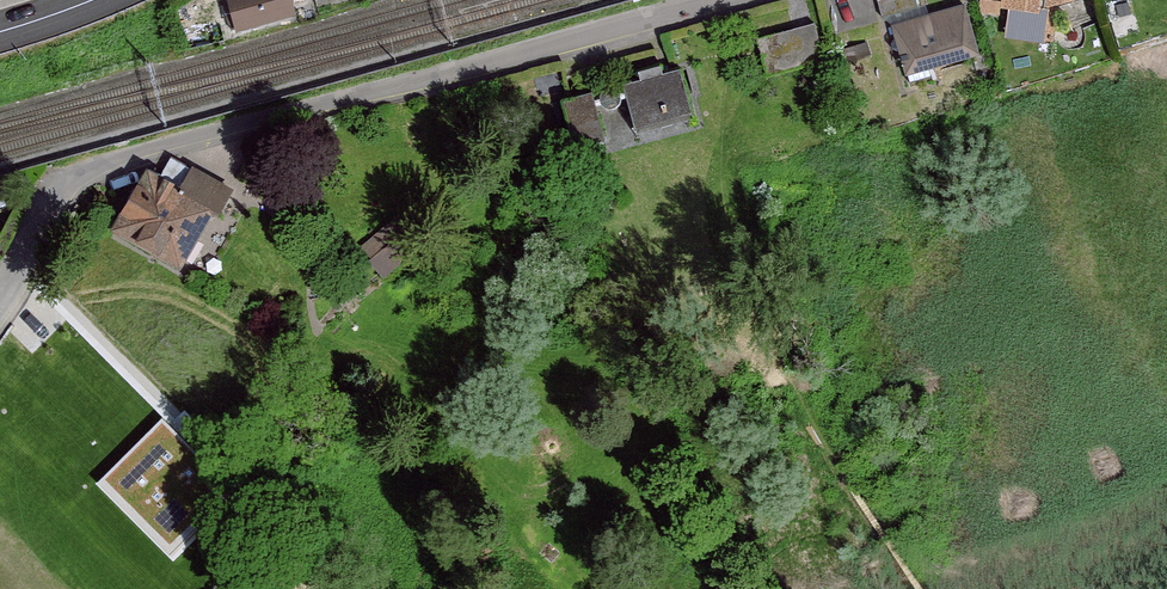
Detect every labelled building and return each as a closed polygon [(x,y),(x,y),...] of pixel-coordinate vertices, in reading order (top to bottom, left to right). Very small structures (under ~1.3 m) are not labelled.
[(291,11),(288,0),(222,0),(230,27),(291,11)] [(877,0),(882,18),(918,8),(916,0),(879,0),(877,0)] [(1008,2),(1009,4),(1012,5),(1014,5),(1010,33),(1040,37),(1044,4),(1058,0),(1007,0),(1008,2)] [(964,6),(893,26),(896,39),(894,39),(891,45),(892,50),(898,53),(900,52),(907,75),(907,74),(909,82),(931,76),(929,68),(978,54),(964,6)] [(814,23),(757,39),(767,76),(825,60),(814,23)] [(640,80),(623,85),(625,92),(619,94),(617,91),(614,89),(611,88),(607,89),(604,90),(602,93),(600,95),(599,99),(594,101),(592,93),(562,101),(573,144),(604,136),(596,106),(601,105),(603,107),(606,109),(610,110),(614,109),(617,108),(619,106),(620,103),(621,99),(626,98),(634,128),(692,112),(680,69),(663,74),(660,66),(638,72),(640,80)] [(218,215),(231,191),(171,158),(158,180),(148,175),(116,229),(179,265),(210,210),(218,215)] [(407,229),(397,218),(365,245),(375,256),(371,259),(383,273),(420,242),(408,228),(407,229)] [(162,431),(113,480),(171,538),(221,489),(162,431)]
